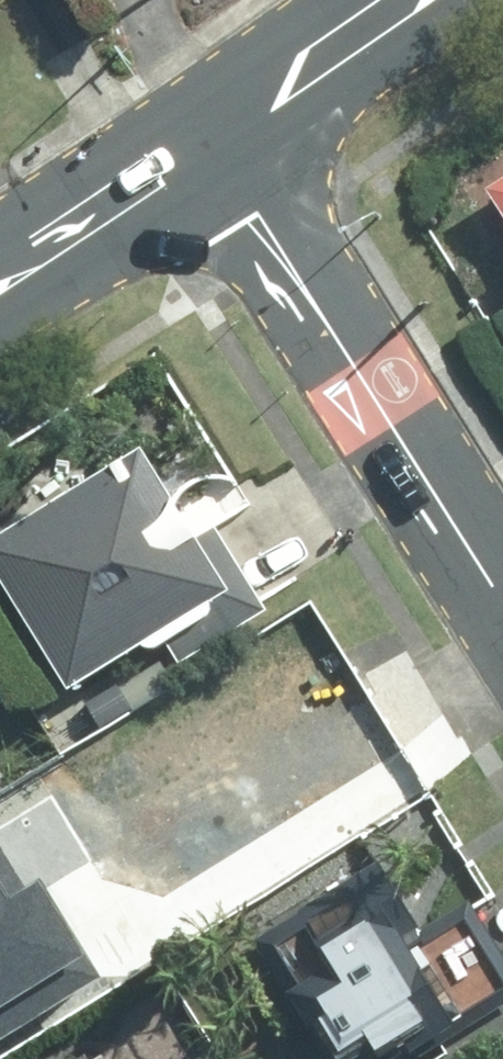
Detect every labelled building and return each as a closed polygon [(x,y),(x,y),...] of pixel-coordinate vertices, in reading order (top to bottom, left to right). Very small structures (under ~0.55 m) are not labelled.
[(471,198),(502,251),(502,179),(471,198)] [(0,528),(0,533),(93,678),(258,573),(163,425),(0,528)] [(502,990),(502,954),(419,834),(285,927),(377,1058),(404,1058),(502,990)] [(100,974),(39,878),(8,898),(0,885),(0,1037),(100,974)] [(67,1058),(126,1058),(108,1032),(67,1058)]
